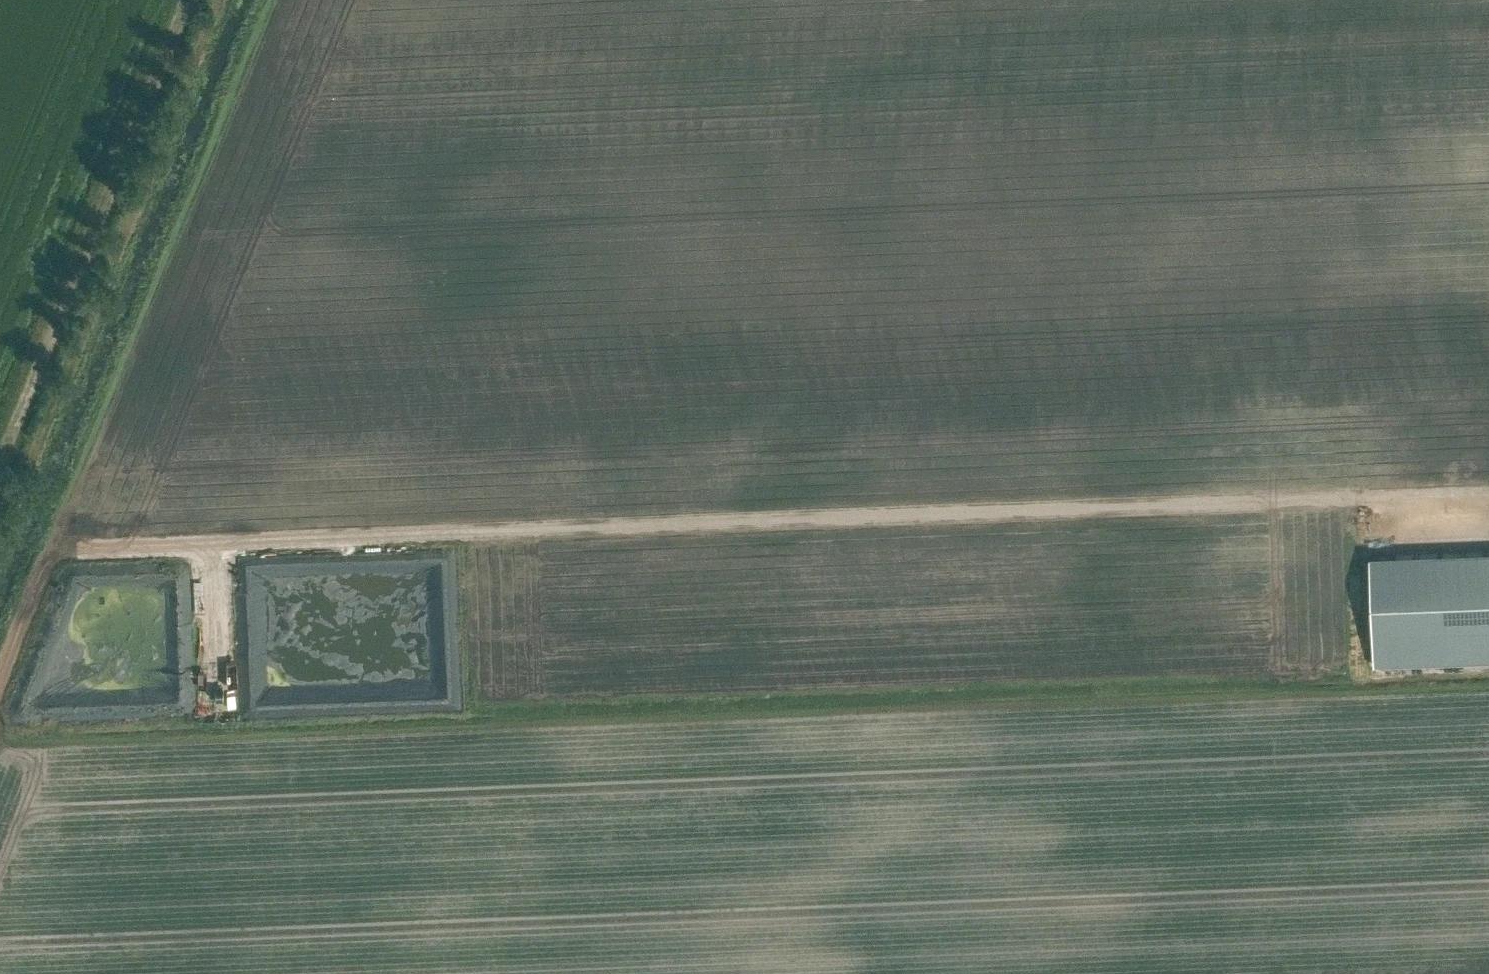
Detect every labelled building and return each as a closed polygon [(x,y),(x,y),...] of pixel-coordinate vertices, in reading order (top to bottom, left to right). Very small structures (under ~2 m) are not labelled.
[(1488,660),(1488,551),(1369,555),(1373,664),(1373,665),(1488,660)]
